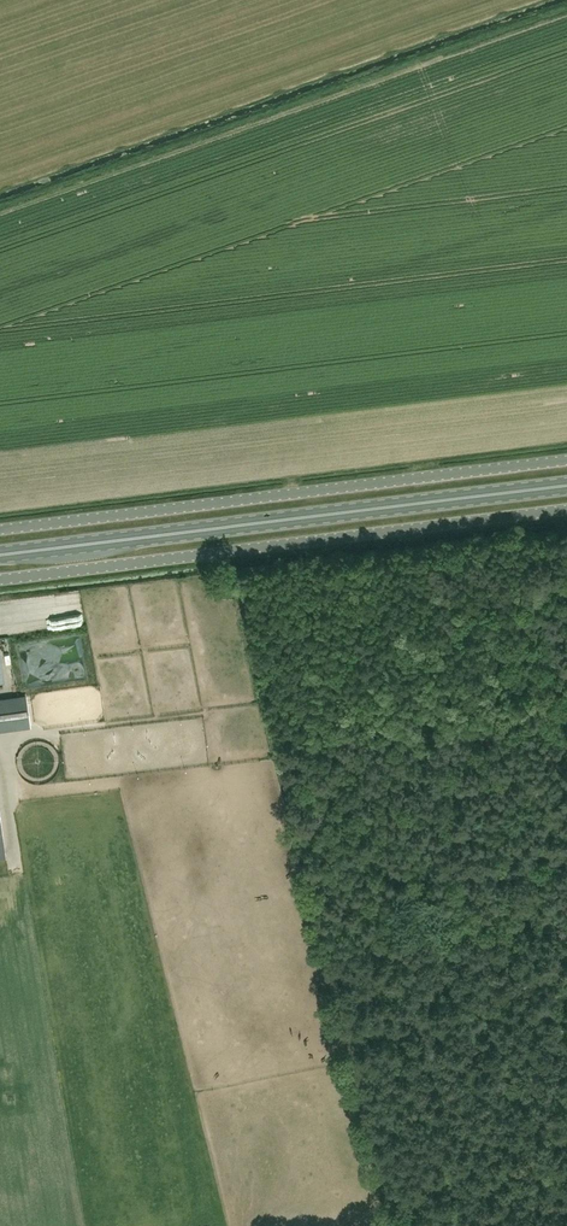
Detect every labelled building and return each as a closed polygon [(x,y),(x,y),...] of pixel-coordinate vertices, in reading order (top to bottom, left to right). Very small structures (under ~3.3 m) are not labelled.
[(40,674),(80,670),(79,655),(74,655),(73,640),(23,645),(24,656),(31,655),(32,666),(28,666),(29,672),(40,671),(40,674)] [(30,725),(26,696),(0,700),(0,729),(30,725)]
